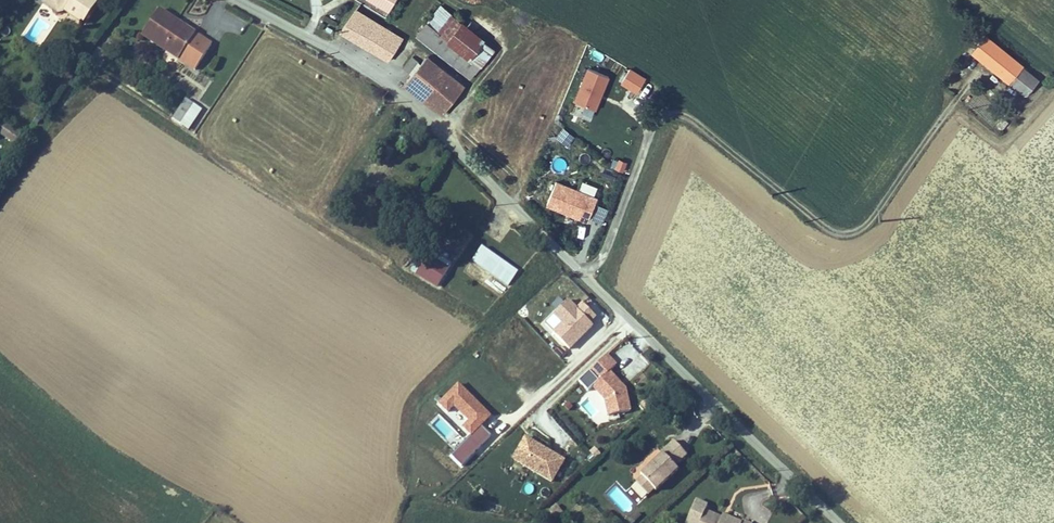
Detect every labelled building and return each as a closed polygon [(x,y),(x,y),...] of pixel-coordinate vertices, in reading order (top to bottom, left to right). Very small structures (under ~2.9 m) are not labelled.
[(48,4),(63,14),(72,13),(88,25),(103,3),(98,0),(51,0),(48,4)] [(390,11),(395,0),(367,0),(390,11)] [(209,38),(164,7),(150,29),(187,54),(184,58),(192,64),(209,38)] [(369,11),(356,29),(400,62),(413,45),(369,11)] [(438,34),(436,36),(487,82),(490,78),(458,53),(471,37),(460,28),(448,43),(438,34)] [(146,33),(184,58),(187,54),(150,29),(146,33)] [(993,32),(978,51),(1019,81),(1034,63),(993,32)] [(487,82),(436,36),(427,47),(481,90),(487,82)] [(503,63),(471,37),(458,53),(490,78),(503,63)] [(967,78),(978,63),(973,60),(962,75),(967,78)] [(416,64),(409,74),(414,78),(422,68),(416,64)] [(411,90),(420,96),(427,103),(435,109),(442,116),(452,124),(471,100),(440,73),(430,65),(411,90)] [(611,75),(586,66),(573,101),(597,110),(611,75)] [(648,77),(632,67),(624,79),(640,89),(648,77)] [(183,121),(195,101),(179,91),(166,110),(183,121)] [(16,131),(5,123),(0,130),(0,133),(10,140),(16,131)] [(570,144),(575,133),(562,127),(556,137),(570,144)] [(21,148),(27,139),(16,131),(10,140),(21,148)] [(614,168),(624,172),(628,162),(618,158),(614,168)] [(451,168),(440,173),(443,179),(454,174),(451,168)] [(599,196),(558,180),(548,205),(589,221),(599,196)] [(598,203),(592,218),(603,222),(609,207),(598,203)] [(429,251),(414,275),(437,288),(451,264),(429,251)] [(494,251),(485,264),(521,289),(530,275),(494,251)] [(597,316),(584,303),(581,307),(571,297),(553,315),(561,323),(552,332),(573,352),(597,327),(591,322),(597,316)] [(617,364),(608,355),(592,371),(602,380),(594,387),(606,399),(609,414),(632,410),(628,387),(611,371),(617,364)] [(491,414),(459,383),(438,404),(448,413),(455,406),(468,420),(462,426),(471,435),(491,414)] [(568,459),(526,437),(514,458),(556,480),(568,459)] [(692,457),(681,447),(678,444),(666,456),(667,458),(648,478),(651,480),(658,487),(662,491),(664,494),(685,473),(681,468),(692,457)] [(662,491),(658,487),(651,480),(644,487),(653,496),(655,498),(662,491)] [(557,503),(549,509),(555,518),(563,512),(557,503)] [(693,522),(746,522),(747,522),(737,518),(735,522),(720,515),(720,518),(699,509),(693,522)]
